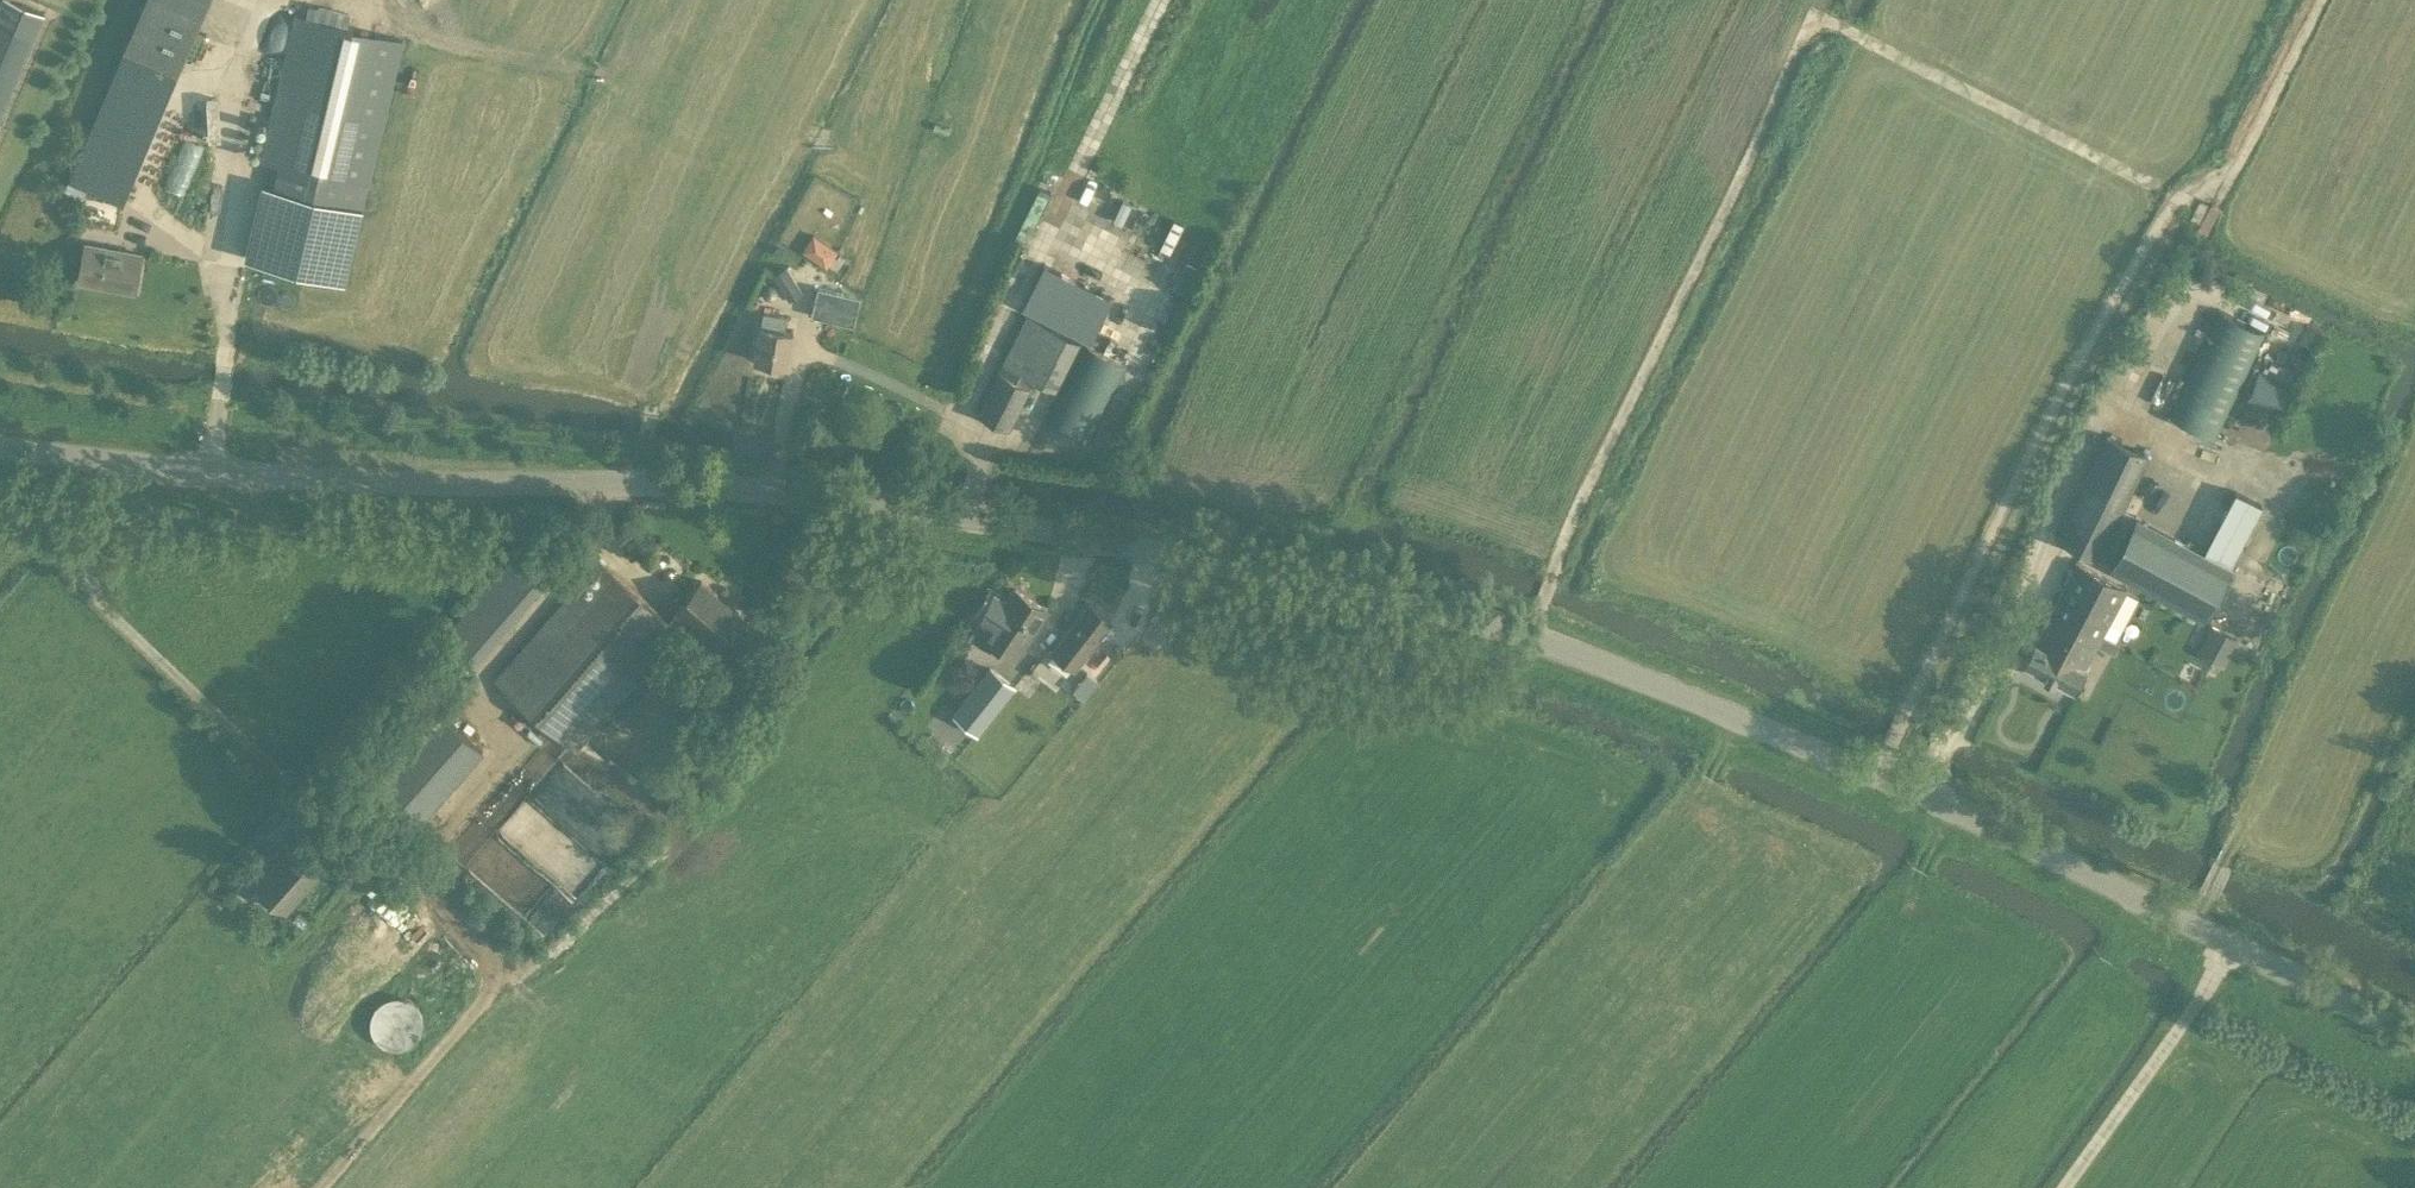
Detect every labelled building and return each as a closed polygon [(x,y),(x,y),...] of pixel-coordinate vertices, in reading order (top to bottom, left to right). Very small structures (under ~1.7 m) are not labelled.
[(0,6),(0,118),(45,12),(16,0),(2,0),(0,6)] [(177,74),(124,51),(70,180),(122,202),(177,74)] [(312,126),(270,117),(260,158),(302,168),(312,126)] [(168,187),(191,193),(204,141),(181,136),(168,187)] [(253,257),(357,280),(374,205),(270,182),(253,257)] [(813,234),(802,251),(826,267),(837,251),(813,234)] [(135,291),(142,253),(86,243),(79,281),(135,291)] [(1045,265),(1024,305),(1090,338),(1111,298),(1045,265)] [(789,300),(802,291),(786,266),(774,275),(789,300)] [(769,283),(763,286),(762,292),(765,297),(771,298),(776,295),(778,289),(774,284),(769,283)] [(818,287),(812,315),(854,325),(860,297),(818,287)] [(2218,310),(2168,417),(2168,416),(2216,438),(2265,332),(2218,310)] [(761,326),(755,359),(788,365),(793,331),(785,330),(787,316),(763,312),(761,326)] [(1079,341),(1028,315),(1004,362),(1055,388),(1079,341)] [(1086,344),(1046,422),(1088,443),(1128,365),(1086,344)] [(2278,415),(2292,386),(2259,370),(2245,400),(2278,415)] [(1008,429),(1030,386),(1000,371),(979,414),(1008,429)] [(2119,517),(2125,521),(2130,513),(2123,509),(2149,455),(2107,436),(2058,539),(2099,559),(2119,517)] [(2229,563),(2260,504),(2236,492),(2205,551),(2137,515),(2136,516),(2130,513),(2125,521),(2132,524),(2110,566),(2204,615),(2230,564),(2229,563)] [(667,622),(668,620),(600,561),(496,680),(575,749),(678,631),(667,622)] [(2077,562),(2051,612),(2036,642),(2035,641),(2023,663),(2045,674),(2044,676),(2054,681),(2055,679),(2076,689),(2087,668),(2086,667),(2127,588),(2077,562)] [(676,612),(668,620),(667,622),(678,631),(687,621),(716,646),(743,616),(702,580),(675,611),(676,612)] [(993,622),(983,615),(969,636),(980,643),(984,636),(1015,657),(1047,609),(1015,588),(993,622)] [(1053,650),(1074,667),(1111,620),(1090,603),(1053,650)] [(2224,666),(2238,639),(2210,625),(2197,652),(2224,666)] [(945,657),(933,674),(946,684),(959,666),(945,657)] [(989,666),(954,711),(979,731),(1014,686),(989,666)] [(1091,691),(1099,682),(1088,672),(1073,690),(1085,699),(1091,691)] [(447,789),(488,745),(451,710),(419,744),(442,765),(432,775),(447,789)] [(501,829),(582,895),(639,825),(558,759),(501,829)] [(254,864),(235,885),(246,895),(256,884),(283,908),(323,864),(295,839),(265,873),(254,864)]
